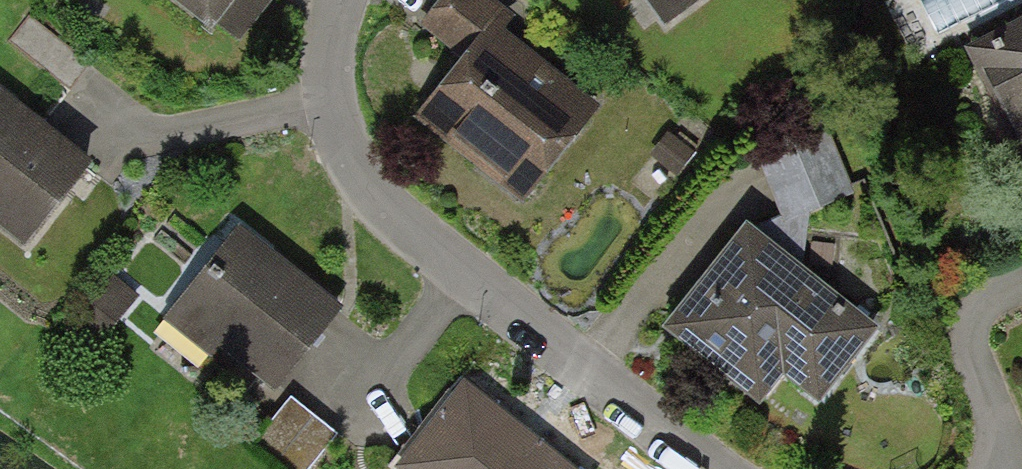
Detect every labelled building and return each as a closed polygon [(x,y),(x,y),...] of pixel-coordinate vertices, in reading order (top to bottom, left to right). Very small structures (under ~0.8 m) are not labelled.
[(194,28),(198,22),(235,50),(266,9),(254,0),(158,0),(194,28)] [(510,196),(583,107),(491,33),(505,17),(485,0),(447,0),(423,29),(458,58),(411,115),(510,196)] [(688,0),(646,0),(661,20),(688,0)] [(963,47),(1021,161),(1021,17),(963,47)] [(28,254),(92,167),(0,98),(0,233),(28,254)] [(817,393),(871,326),(798,268),(810,202),(845,188),(821,130),(768,154),(792,214),(751,231),(747,228),(726,254),(736,262),(680,332),(735,376),(759,346),(817,393)] [(172,324),(272,399),(336,314),(237,239),(172,324)] [(464,396),(410,468),(562,468),(464,396)]
